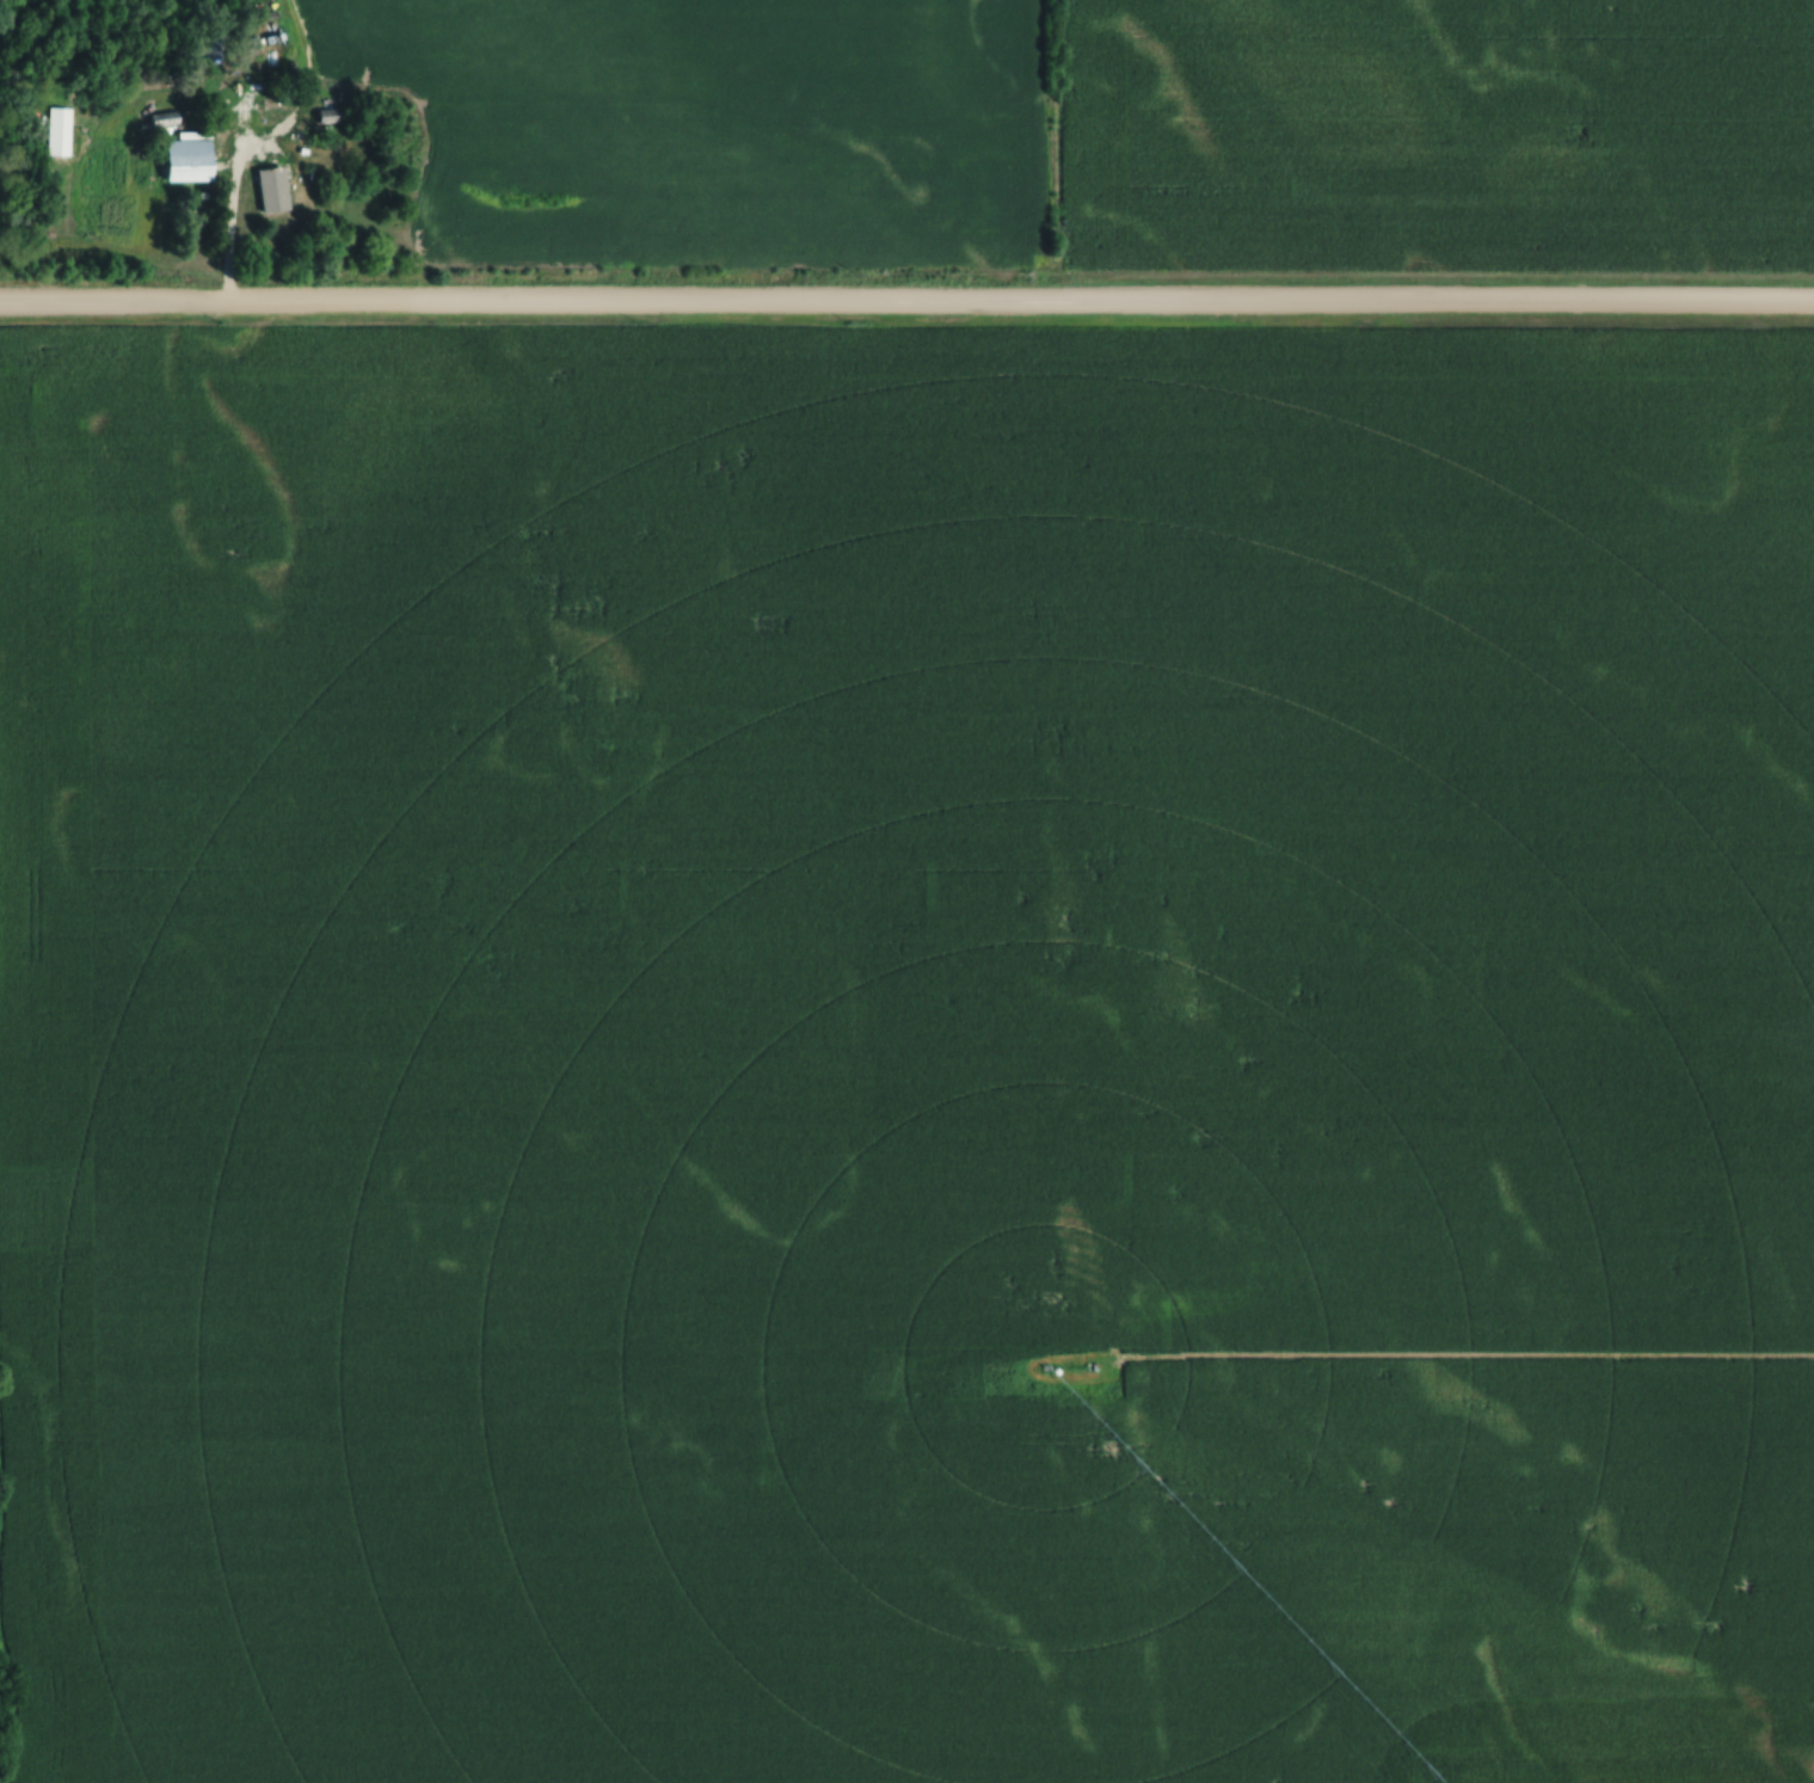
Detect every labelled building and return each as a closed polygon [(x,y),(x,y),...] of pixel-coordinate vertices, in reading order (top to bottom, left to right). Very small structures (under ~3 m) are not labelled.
[(72,108),(49,107),(47,155),(70,156),(72,108)] [(209,180),(209,143),(171,143),(171,152),(163,152),(163,180),(209,180)] [(255,169),(260,213),(287,210),(282,166),(255,169)]
